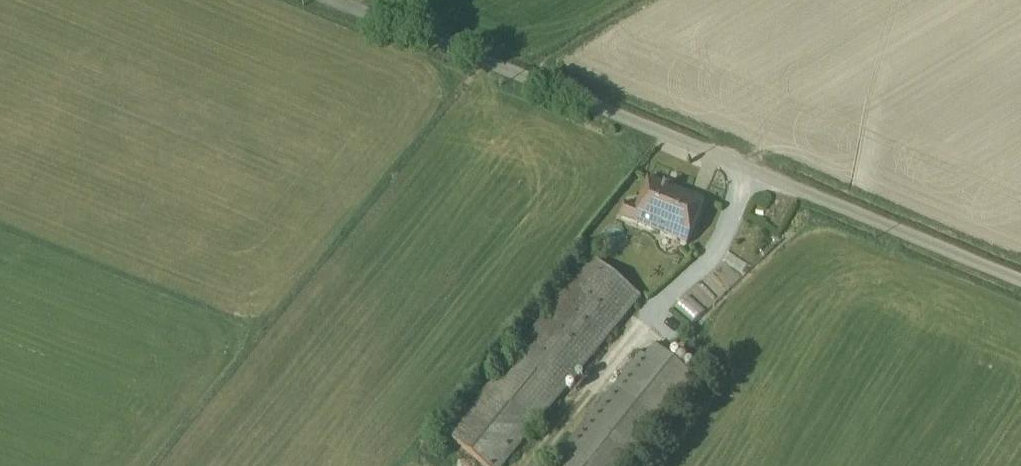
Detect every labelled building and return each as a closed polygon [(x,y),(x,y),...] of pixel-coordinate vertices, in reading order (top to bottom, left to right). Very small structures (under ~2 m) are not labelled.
[(625,200),(617,221),(691,248),(708,202),(647,180),(638,205),(625,200)] [(448,437),(483,465),(502,465),(640,298),(594,260),(448,437)] [(649,341),(550,465),(629,465),(697,380),(649,341)]
